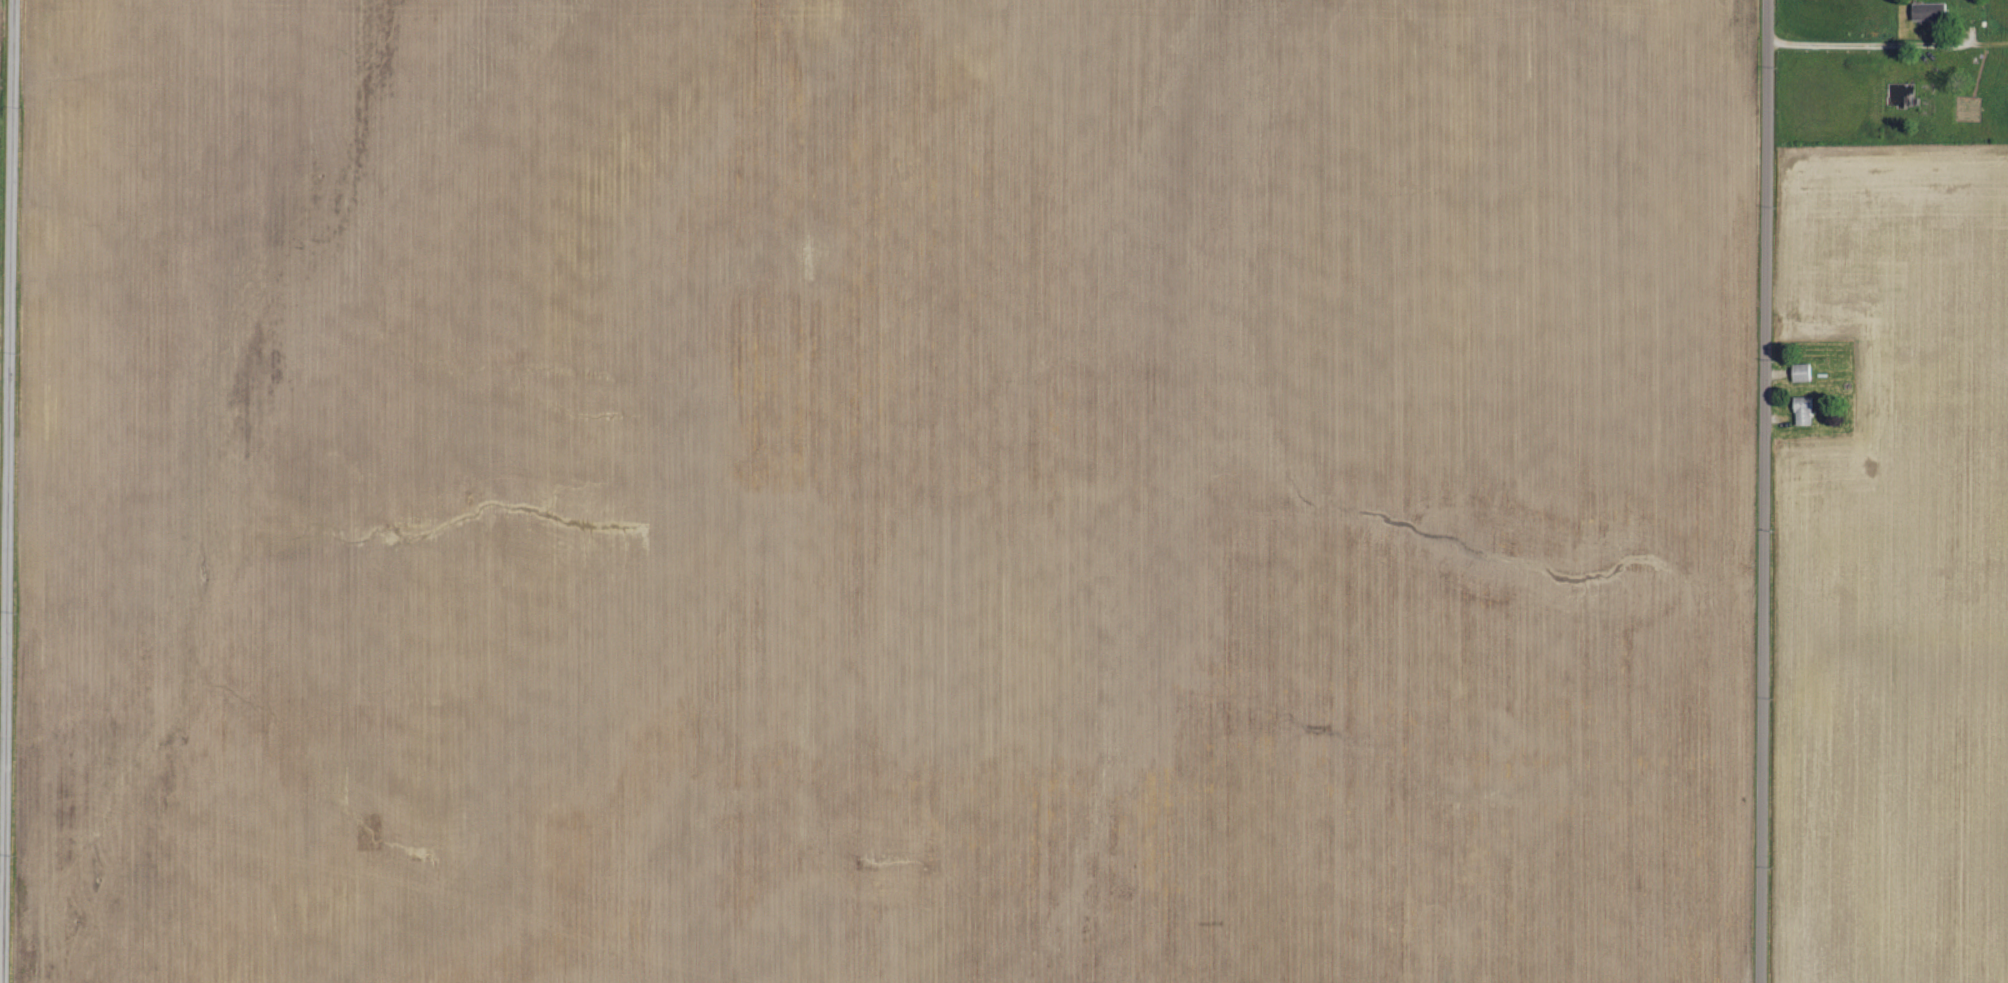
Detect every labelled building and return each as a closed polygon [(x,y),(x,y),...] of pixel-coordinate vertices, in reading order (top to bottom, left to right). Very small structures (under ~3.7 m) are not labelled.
[(1792,364),(1792,382),(1809,381),(1809,364),(1792,364)]
